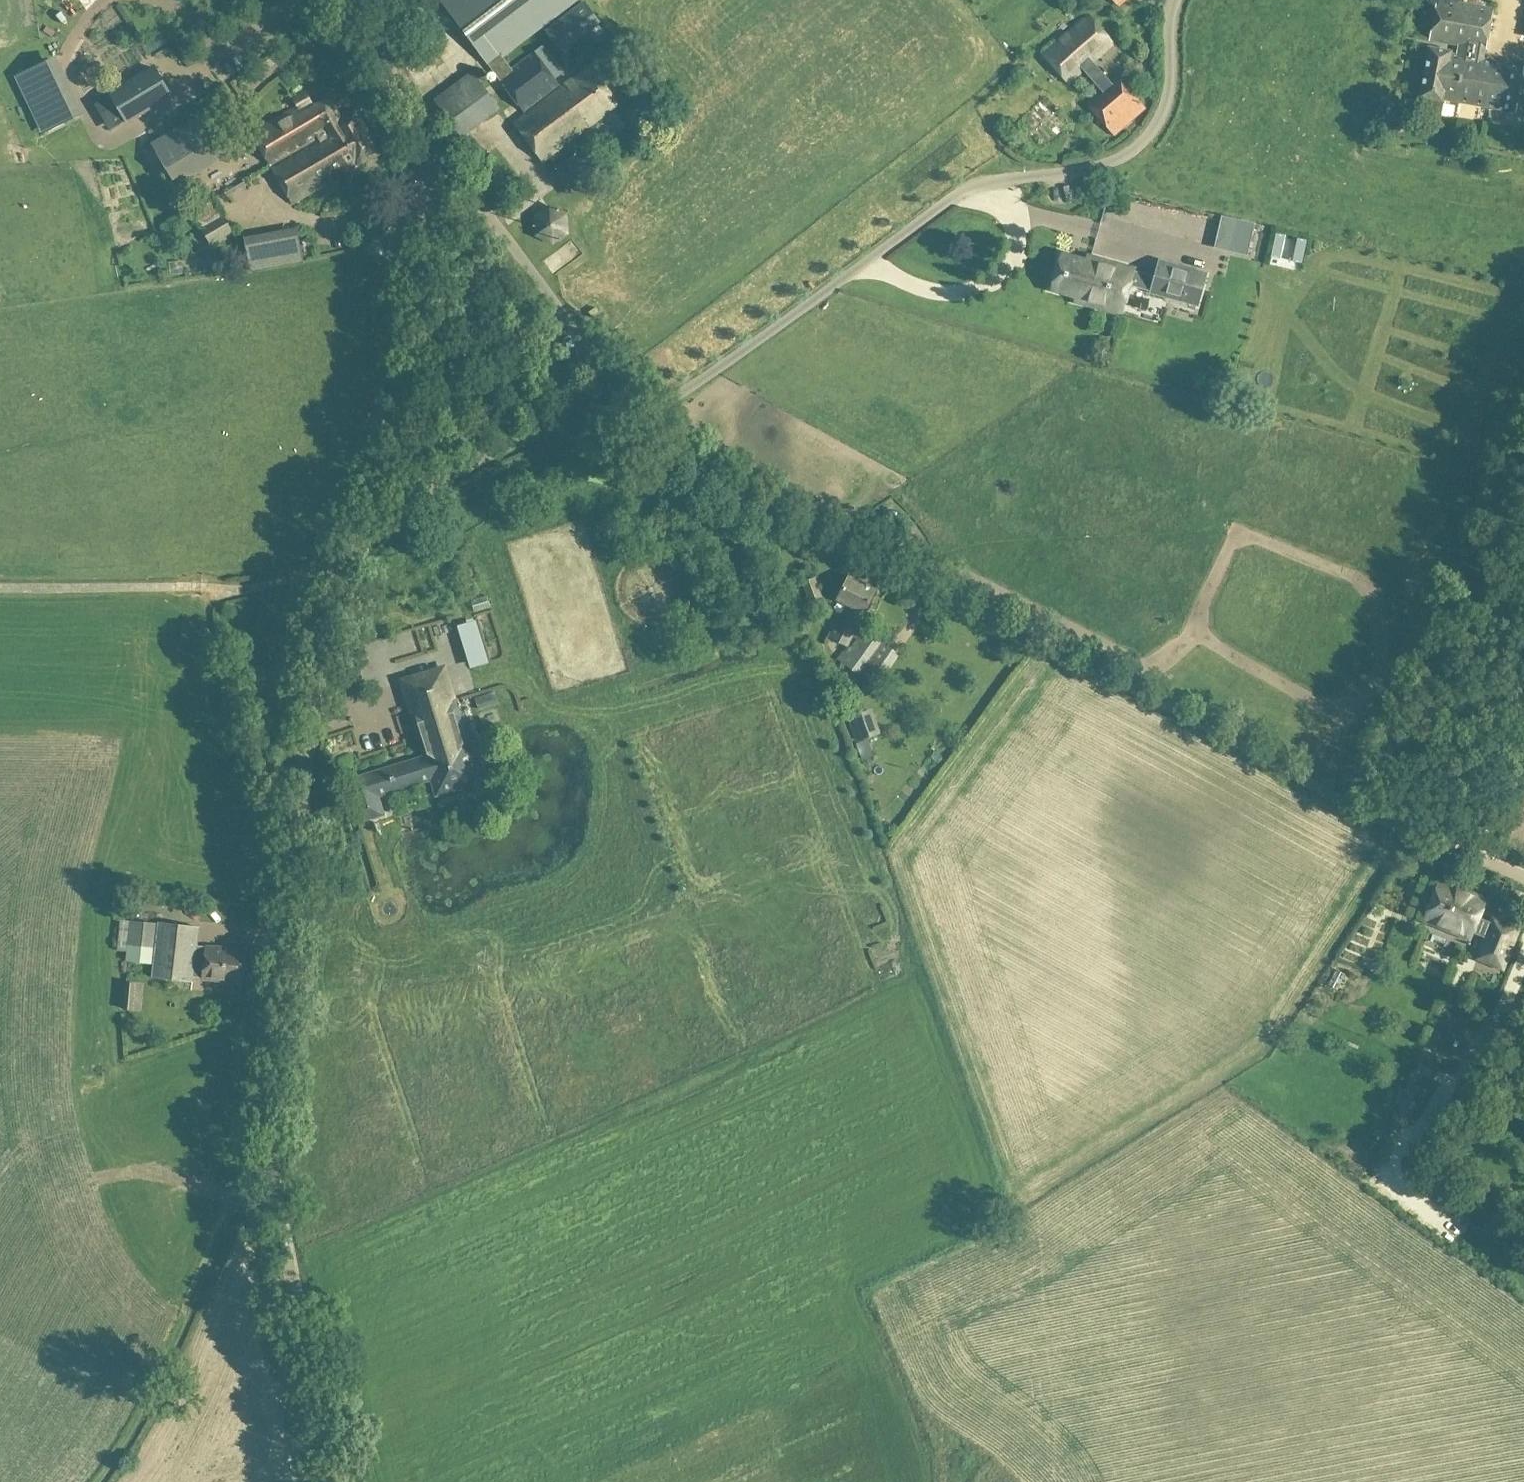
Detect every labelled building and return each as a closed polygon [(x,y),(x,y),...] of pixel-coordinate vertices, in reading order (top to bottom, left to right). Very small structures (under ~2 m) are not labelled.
[(553,78),(561,72),(551,58),(543,64),(534,52),(511,70),(501,57),(577,0),(441,0),(440,0),(523,111),(558,85),(553,78)] [(1475,58),(1467,57),(1468,48),(1485,51),(1492,9),(1441,0),(1436,0),(1429,40),(1457,46),(1456,55),(1450,54),(1451,51),(1428,47),(1418,97),(1419,97),(1416,110),(1439,114),(1442,99),(1467,104),(1475,58)] [(583,1),(544,31),(555,45),(594,15),(583,1)] [(1088,15),(1043,55),(1068,83),(1083,70),(1101,91),(1110,83),(1092,62),(1113,44),(1088,15)] [(170,45),(155,55),(159,60),(168,54),(172,60),(177,56),(170,45)] [(1514,113),(1523,67),(1475,58),(1467,104),(1514,113)] [(52,61),(19,77),(44,130),(78,114),(52,61)] [(299,82),(315,78),(311,62),(294,67),(299,82)] [(542,161),(618,104),(590,67),(514,123),(542,161)] [(112,96),(97,104),(104,115),(110,127),(125,118),(126,121),(170,95),(154,68),(110,93),(112,96)] [(77,78),(82,88),(99,79),(93,69),(77,78)] [(495,105),(473,73),(434,99),(456,131),(495,105)] [(1145,108),(1117,77),(1110,83),(1101,91),(1086,104),(1113,136),(1145,108)] [(380,154),(354,110),(353,110),(354,112),(341,119),(334,107),(318,116),(304,93),(294,99),(298,107),(252,134),(292,204),(358,165),(358,166),(380,154)] [(227,149),(206,114),(153,145),(173,180),(227,149)] [(548,205),(531,218),(533,239),(553,246),(569,234),(567,212),(548,205)] [(1221,216),(1213,249),(1247,256),(1254,223),(1221,216)] [(223,218),(202,230),(211,244),(231,232),(223,218)] [(296,230),(244,238),(248,269),(301,261),(296,230)] [(1135,267),(1130,265),(1086,253),(1085,258),(1061,251),(1048,291),(1073,300),(1072,304),(1122,317),(1130,286),(1149,291),(1149,294),(1198,308),(1207,273),(1158,259),(1153,277),(1134,271),(1135,267)] [(600,314),(595,308),(588,313),(592,319),(600,314)] [(863,613),(875,590),(848,577),(837,599),(849,605),(841,620),(836,618),(828,635),(846,644),(862,612),(863,613)] [(820,597),(814,578),(803,582),(809,601),(820,597)] [(469,673),(488,667),(475,626),(456,632),(469,673)] [(853,637),(854,638),(856,639),(848,650),(845,648),(837,660),(876,688),(899,655),(881,642),(882,641),(860,626),(853,637)] [(478,782),(443,669),(402,681),(415,726),(418,725),(421,734),(420,734),(428,757),(349,781),(362,822),(382,816),(376,795),(389,791),(405,786),(431,777),(437,794),(478,782)] [(493,693),(474,698),(478,709),(497,703),(493,693)] [(846,717),(855,742),(881,733),(872,708),(846,717)] [(1480,918),(1488,898),(1438,877),(1420,922),(1470,942),(1473,933),(1482,936),(1473,959),(1503,971),(1521,927),(1491,915),(1488,921),(1480,918)] [(241,983),(245,952),(196,946),(199,928),(158,923),(158,924),(120,920),(116,951),(127,952),(126,961),(154,964),(152,977),(192,982),(193,977),(202,978),(202,979),(222,981),(222,982),(224,986),(235,988),(238,983),(241,983)] [(132,1010),(134,984),(126,983),(123,1009),(132,1010)] [(1451,1016),(1438,1044),(1460,1053),(1472,1026),(1451,1016)] [(1414,1083),(1397,1110),(1413,1120),(1431,1093),(1414,1083)]
